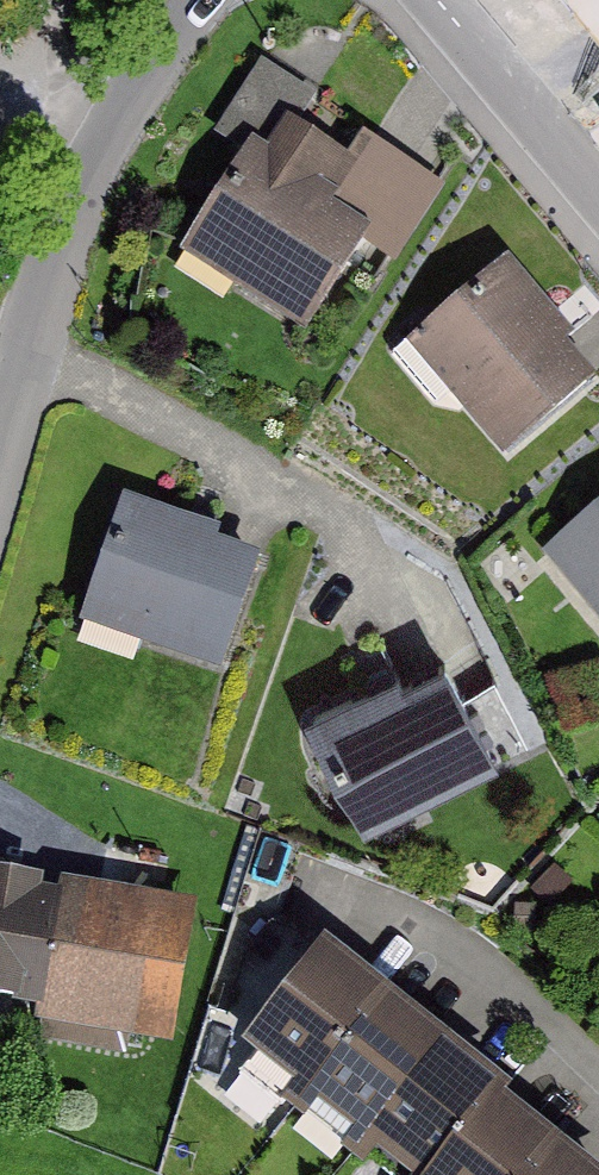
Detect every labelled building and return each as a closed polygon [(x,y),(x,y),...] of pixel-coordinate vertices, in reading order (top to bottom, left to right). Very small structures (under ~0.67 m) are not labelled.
[(242,156),(271,111),(297,128),(317,97),(261,61),(212,137),(242,156)] [(297,128),(271,111),(242,156),(179,252),(306,335),(372,234),(334,209),(340,199),(345,203),(365,172),(297,128)] [(509,259),(407,345),(503,458),(594,381),(566,349),(577,340),(509,259)] [(223,534),(123,499),(79,623),(222,672),(260,562),(219,546),(223,534)] [(543,556),(598,624),(598,509),(543,556)] [(397,671),(305,718),(365,834),(498,766),(444,661),(403,682),(397,671)] [(38,1012),(44,1013),(63,896),(58,895),(42,892),(44,882),(0,875),(0,1006),(38,1012)] [(36,1026),(173,1049),(197,905),(60,883),(58,895),(63,896),(44,1013),(38,1012),(36,1026)] [(305,1100),(388,996),(325,946),(242,1049),(294,1091),(305,1100)] [(368,1150),(451,1047),(388,996),(305,1100),(317,1108),(354,1138),(368,1150)] [(501,1102),(506,1107),(514,1097),(451,1047),(368,1150),(376,1156),(400,1174),(442,1174),(501,1102)] [(305,1100),(294,1091),(282,1106),(304,1124),(310,1116),(317,1108),(305,1100)] [(501,1102),(442,1174),(538,1174),(559,1149),(506,1107),(501,1102)] [(368,1150),(354,1138),(347,1146),(341,1153),(363,1171),(376,1156),(368,1150)] [(559,1149),(538,1174),(592,1174),(559,1149)]
